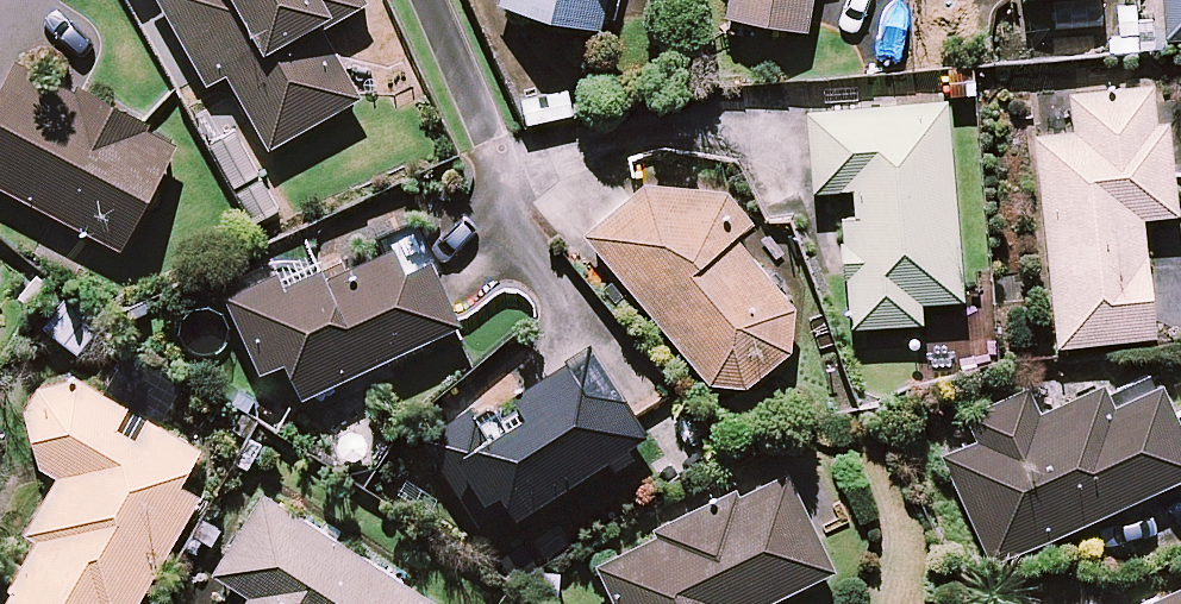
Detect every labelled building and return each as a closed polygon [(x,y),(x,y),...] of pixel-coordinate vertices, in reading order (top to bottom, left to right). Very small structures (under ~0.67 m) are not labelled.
[(358,0),(161,0),(208,84),(228,73),(268,147),(358,97),(320,27),(360,5),(358,0)] [(612,0),(501,0),(501,4),(597,23),(607,25),(612,0)] [(725,17),(808,29),(812,0),(728,0),(725,17)] [(1166,37),(1180,36),(1180,0),(1163,0),(1166,37)] [(178,141),(86,92),(78,107),(11,71),(3,86),(0,84),(0,185),(120,249),(178,141)] [(1177,211),(1162,83),(1072,93),(1076,131),(1034,136),(1058,345),(1154,334),(1141,216),(1177,211)] [(859,220),(842,222),(852,327),(922,320),(920,300),(962,296),(945,99),(806,112),(812,182),(855,179),(859,220)] [(284,204),(243,131),(213,148),(254,221),(284,204)] [(792,302),(675,159),(586,232),(725,402),(807,335),(785,308),(792,302)] [(461,322),(418,230),(358,258),(354,250),(277,286),(273,277),(227,298),(261,370),(286,358),(303,395),(461,322)] [(102,327),(63,293),(16,346),(48,373),(70,347),(79,355),(102,327)] [(593,337),(423,439),(479,532),(608,455),(616,467),(637,454),(628,440),(648,428),(593,337)] [(73,380),(44,384),(28,413),(40,463),(59,474),(27,531),(40,539),(3,603),(136,603),(199,494),(179,483),(199,447),(75,376),(73,380)] [(1160,386),(1110,408),(1100,387),(1038,415),(1025,386),(931,428),(991,563),(1180,478),(1180,433),(1160,386)] [(783,471),(596,563),(616,603),(762,603),(832,569),(783,471)] [(265,493),(214,573),(249,595),(244,603),(441,603),(265,493)] [(1139,603),(1180,603),(1180,586),(1139,603)]
